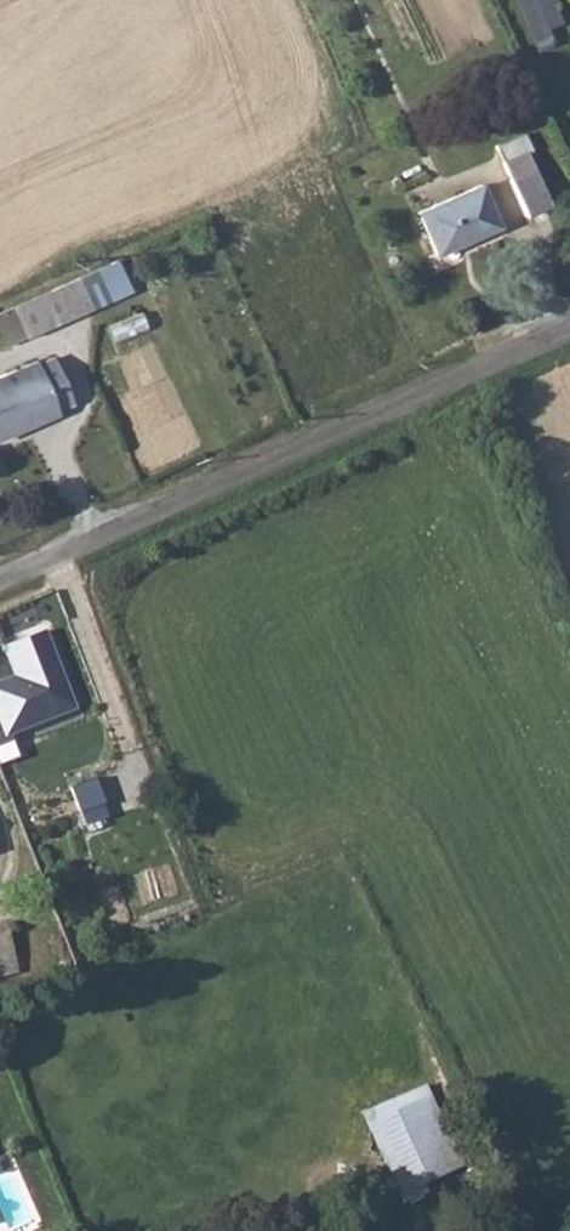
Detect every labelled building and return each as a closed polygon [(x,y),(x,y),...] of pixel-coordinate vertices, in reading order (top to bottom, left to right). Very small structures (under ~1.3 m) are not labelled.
[(531,40),(562,28),(552,0),(517,0),(531,40)] [(553,207),(539,177),(525,183),(539,213),(553,207)] [(502,229),(484,188),(427,216),(444,254),(502,229)] [(23,335),(62,319),(93,306),(79,276),(9,306),(16,321),(23,335)] [(32,357),(0,373),(0,444),(60,419),(56,409),(76,400),(57,358),(37,365),(32,357)] [(0,649),(0,650),(1,651),(12,678),(0,683),(0,732),(3,740),(32,729),(77,711),(45,631),(0,649)] [(1,651),(0,652),(0,683),(12,678),(1,651)] [(35,738),(32,729),(3,740),(0,732),(0,751),(35,738)] [(25,949),(15,920),(0,925),(0,957),(25,949)] [(0,957),(0,973),(30,964),(25,949),(0,957)] [(401,1192),(462,1167),(428,1083),(367,1108),(401,1192)]
